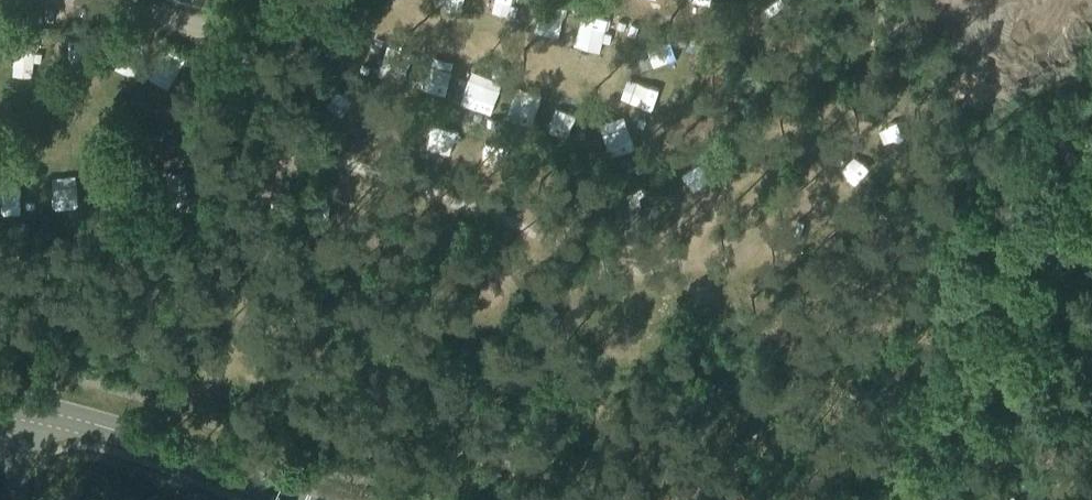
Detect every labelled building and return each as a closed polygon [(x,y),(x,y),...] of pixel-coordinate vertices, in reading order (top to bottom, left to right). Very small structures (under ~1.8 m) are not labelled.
[(199,7),(206,8),(208,0),(164,0),(199,7)]
